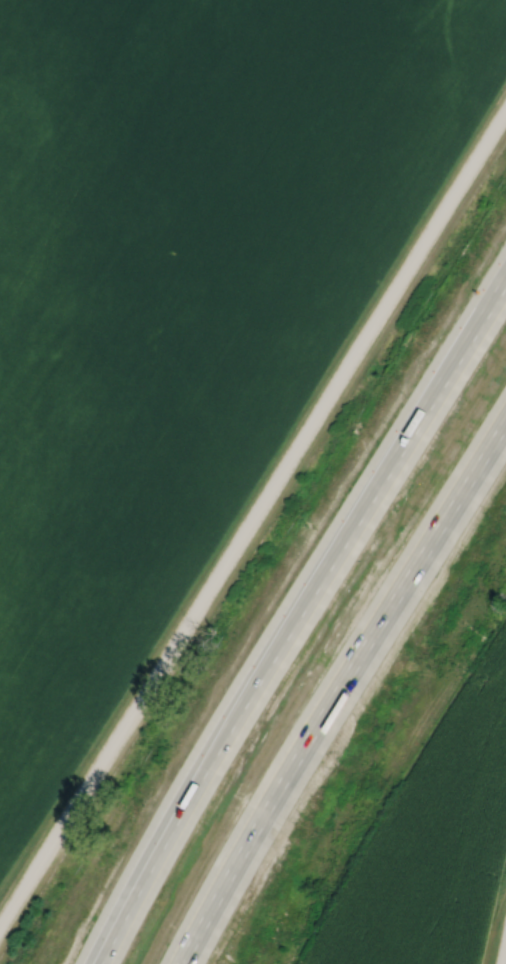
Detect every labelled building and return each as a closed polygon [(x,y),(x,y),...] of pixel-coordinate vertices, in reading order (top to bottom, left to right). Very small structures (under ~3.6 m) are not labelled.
[(423,587),(415,583),(406,602),(413,606),(423,587)]
